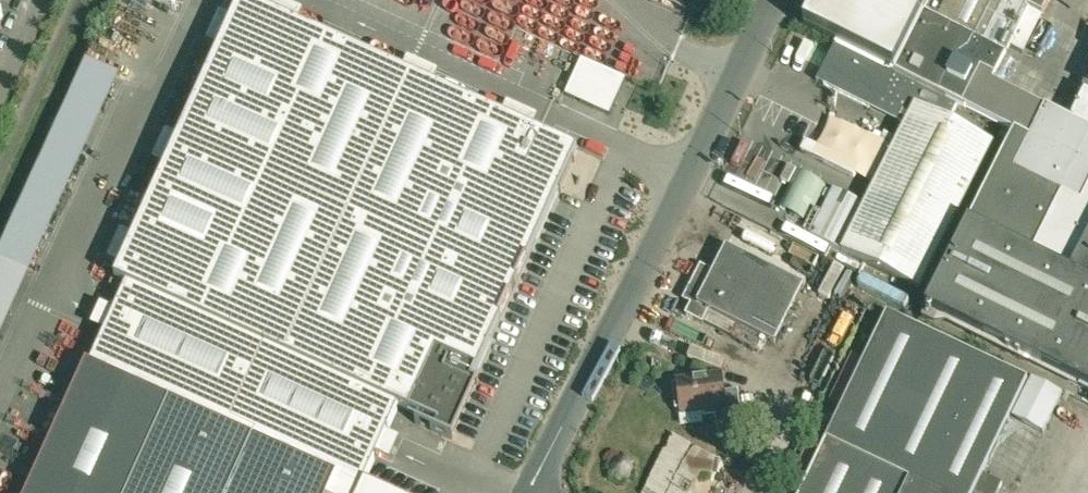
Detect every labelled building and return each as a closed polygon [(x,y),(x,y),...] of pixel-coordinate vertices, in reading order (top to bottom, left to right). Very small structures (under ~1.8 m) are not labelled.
[(243,0),(241,0),(114,279),(126,285),(90,364),(86,362),(27,492),(390,492),(364,481),(398,407),(438,425),(434,432),(448,438),(577,151),(243,0)] [(176,8),(179,0),(158,0),(176,8)] [(802,27),(895,71),(896,70),(903,55),(904,55),(931,0),(815,0),(804,24),(802,27)] [(904,55),(966,86),(974,84),(981,70),(994,77),(1009,47),(1022,53),(1041,16),(1042,16),(1050,0),(931,0),(904,55)] [(973,134),(976,129),(952,117),(957,105),(836,44),(824,67),(817,80),(875,111),(904,125),(841,251),(919,291),(993,145),(973,134)] [(118,78),(86,64),(0,253),(0,337),(118,78)] [(582,69),(569,97),(609,115),(622,87),(582,69)] [(966,227),(1068,278),(1087,239),(1087,92),(1085,91),(1071,121),(1046,108),(1030,140),(1014,131),(966,227)] [(925,310),(1087,392),(1087,239),(1068,278),(966,227),(925,310)] [(774,344),(799,294),(804,285),(726,246),(713,271),(700,265),(684,298),(691,302),(685,314),(702,323),(709,310),(774,344)] [(1003,484),(983,474),(1028,380),(887,313),(802,492),(998,492),(1003,484)] [(738,390),(733,391),(723,392),(721,375),(677,381),(677,385),(673,386),(676,410),(681,409),(681,414),(703,411),(704,416),(715,415),(718,434),(743,431),(738,390)]
